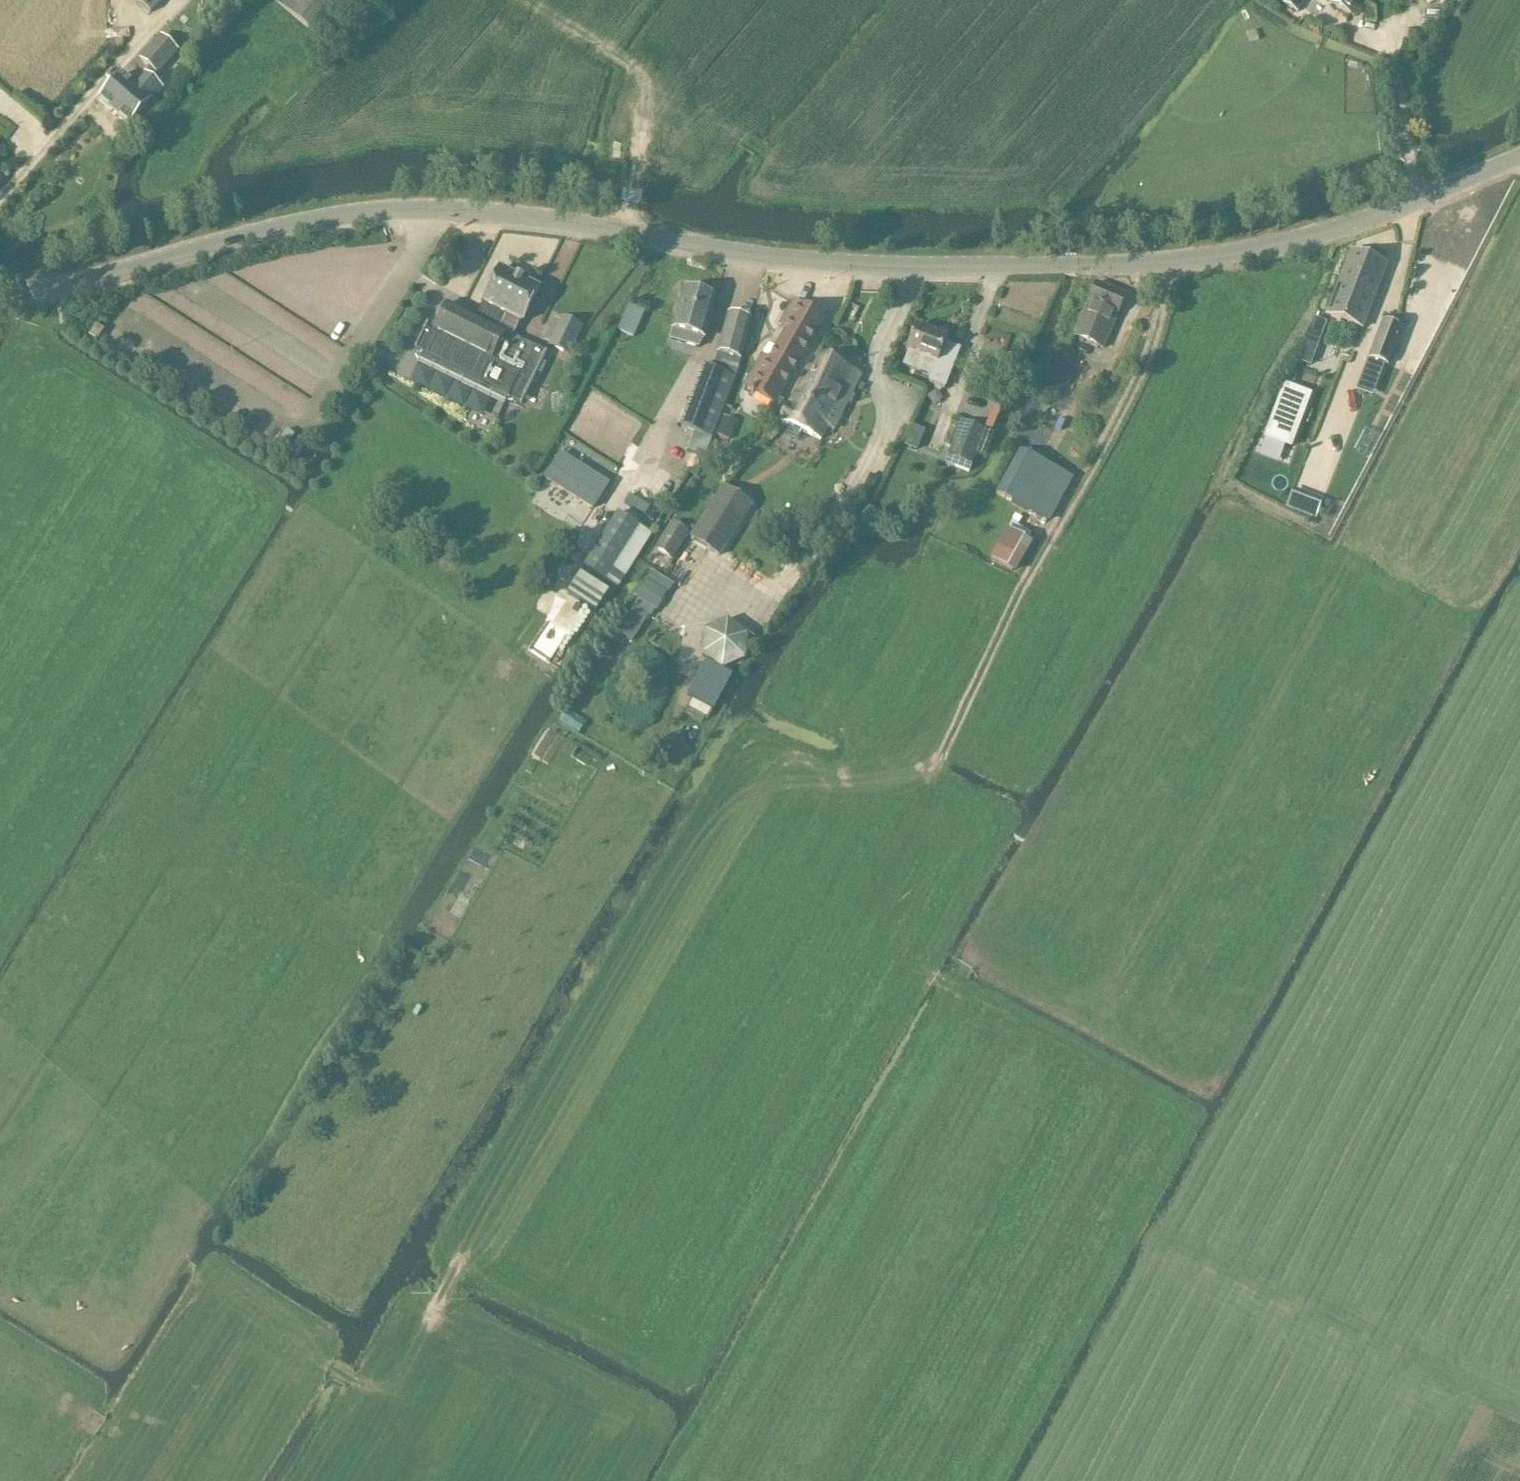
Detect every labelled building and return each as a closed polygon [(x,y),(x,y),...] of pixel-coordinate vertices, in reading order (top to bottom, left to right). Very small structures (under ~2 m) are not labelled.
[(151,13),(162,0),(136,0),(151,13)] [(1284,4),(1297,12),(1305,0),(1286,0),(1284,4)] [(1350,16),(1360,0),(1324,0),(1350,16)] [(122,76),(100,100),(130,126),(162,89),(152,80),(157,74),(158,75),(178,52),(161,37),(141,60),(152,70),(146,76),(145,75),(138,83),(134,87),(122,76)] [(1363,329),(1387,265),(1351,252),(1326,316),(1363,329)] [(501,270),(484,305),(507,316),(500,330),(513,337),(520,323),(522,324),(539,289),(501,270)] [(1104,349),(1126,297),(1097,284),(1074,336),(1104,349)] [(716,299),(684,290),(670,340),(700,348),(705,339),(716,299)] [(522,406),(547,354),(513,337),(500,330),(507,316),(484,305),(477,319),(448,305),(433,334),(426,330),(416,350),(424,354),(420,361),(506,403),(508,399),(522,406)] [(630,305),(619,331),(634,338),(645,312),(630,305)] [(773,406),(823,319),(801,307),(776,350),(769,346),(763,356),(770,360),(751,393),(773,406)] [(718,353),(713,371),(735,379),(741,360),(752,321),(729,315),(718,353)] [(554,319),(544,340),(550,343),(548,346),(569,355),(582,327),(563,318),(560,322),(554,319)] [(1368,360),(1356,392),(1372,398),(1385,365),(1388,366),(1402,330),(1383,323),(1369,360),(1368,360)] [(98,342),(105,331),(96,325),(89,336),(98,342)] [(909,352),(904,366),(932,377),(929,382),(945,388),(960,350),(945,345),(947,340),(916,328),(907,351),(909,352)] [(795,394),(779,420),(789,426),(785,435),(799,441),(803,432),(821,440),(830,425),(835,428),(861,376),(820,356),(801,397),(795,394)] [(704,368),(682,428),(696,433),(689,452),(706,458),(713,439),(735,379),(713,371),(704,368)] [(1284,386),(1265,438),(1291,448),(1311,396),(1284,386)] [(724,418),(717,436),(729,440),(736,423),(724,418)] [(972,466),(986,431),(962,422),(949,457),(972,466)] [(909,425),(902,448),(917,452),(924,429),(909,425)] [(776,427),(766,440),(771,443),(774,439),(781,431),(776,427)] [(1047,522),(1072,478),(1020,451),(997,495),(1047,522)] [(561,453),(545,479),(593,510),(610,485),(561,453)] [(865,488),(874,492),(879,480),(871,476),(865,488)] [(720,557),(752,506),(724,488),(691,539),(720,557)] [(619,589),(653,536),(618,514),(584,568),(605,581),(619,589)] [(673,561),(690,535),(673,524),(656,550),(673,561)] [(1012,572),(1029,542),(1008,531),(991,560),(1012,572)] [(641,589),(636,598),(657,612),(663,603),(662,603),(667,594),(668,595),(674,585),(652,572),(647,581),(647,582),(642,590),(641,589)] [(580,575),(569,594),(597,611),(608,592),(581,575),(580,575)] [(635,608),(619,633),(633,642),(649,617),(635,608)] [(705,632),(702,657),(722,670),(744,660),(747,636),(728,622),(727,622),(705,632)] [(705,665),(688,697),(713,711),(731,678),(705,665)]
